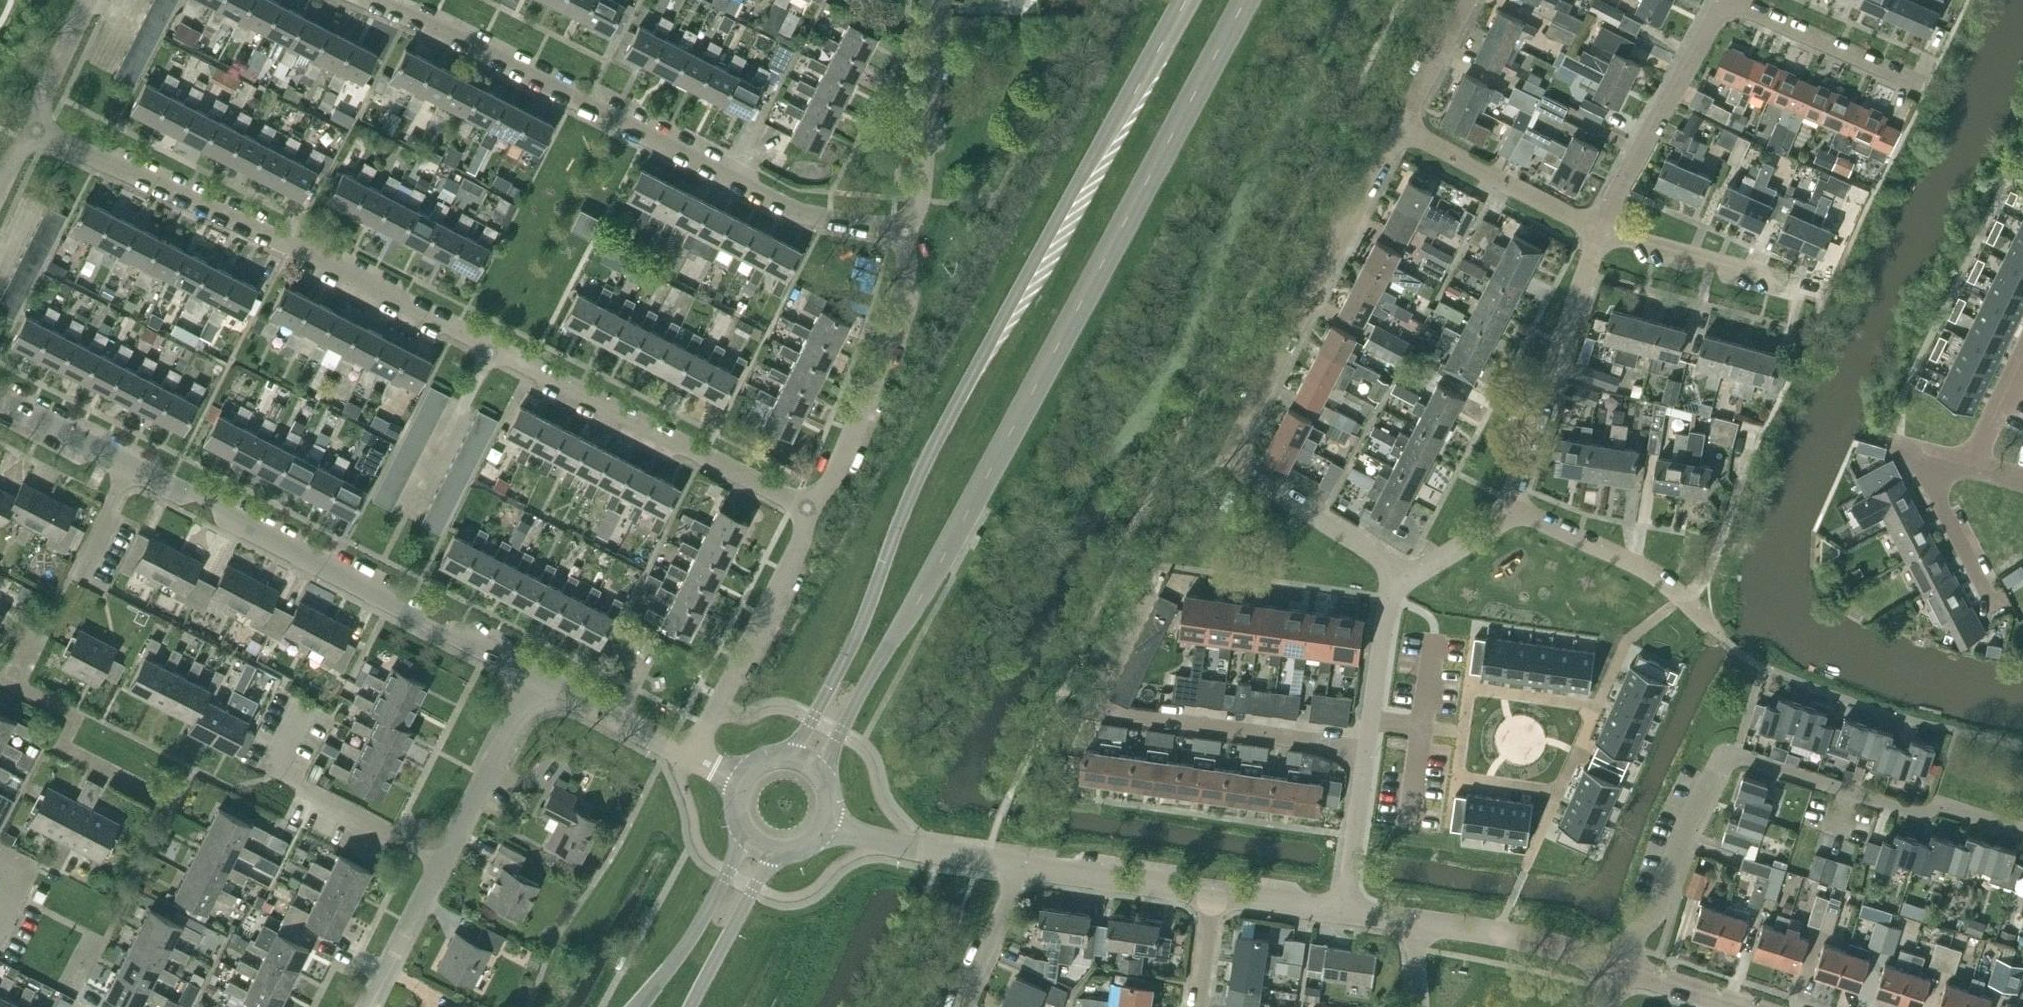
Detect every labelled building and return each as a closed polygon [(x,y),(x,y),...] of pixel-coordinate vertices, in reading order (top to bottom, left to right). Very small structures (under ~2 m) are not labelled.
[(177,3),(171,0),(153,0),(152,3),(171,13),(177,3)] [(183,10),(194,16),(202,0),(188,0),(183,10)] [(216,6),(208,22),(216,26),(219,28),(227,12),(240,18),(250,0),(219,0),(216,6)] [(279,2),(274,0),(250,0),(240,18),(241,19),(232,35),(243,40),(251,24),(265,31),(279,2)] [(584,19),(594,0),(563,0),(560,7),(584,19)] [(584,19),(609,32),(625,0),(594,0),(584,19)] [(713,3),(725,9),(729,0),(714,0),(713,3)] [(775,0),(761,27),(776,34),(789,8),(785,6),(788,0),(775,0)] [(1558,9),(1552,20),(1578,33),(1584,20),(1569,12),(1573,4),(1565,0),(1539,0),(1558,9)] [(1590,10),(1619,25),(1625,12),(1602,0),(1596,0),(1590,10)] [(1638,7),(1663,20),(1673,0),(1642,0),(1638,7)] [(1860,3),(1883,13),(1889,0),(1861,0),(1860,3)] [(1906,23),(1916,0),(1889,0),(1883,13),(1906,23)] [(1930,34),(1940,10),(1944,0),(1916,0),(1906,23),(1930,34)] [(303,15),(279,2),(265,31),(256,47),(267,53),(275,36),(288,43),(289,44),(303,15)] [(166,24),(171,13),(152,3),(147,14),(166,24)] [(1524,21),(1524,20),(1501,9),(1489,34),(1519,48),(1520,48),(1525,36),(1532,40),(1533,38),(1538,28),(1524,21)] [(628,16),(620,11),(611,29),(619,33),(628,16)] [(850,19),(834,11),(830,20),(846,28),(839,42),(837,45),(865,59),(877,36),(849,22),(850,19)] [(161,34),(166,24),(147,14),(141,24),(161,34)] [(717,27),(728,33),(735,20),(724,14),(717,27)] [(307,68),(328,27),(303,15),(289,44),(288,43),(280,60),(290,65),(291,65),(293,62),(307,68)] [(625,53),(650,66),(664,38),(673,21),(661,15),(653,32),(639,25),(625,53)] [(1552,20),(1547,33),(1572,45),(1578,33),(1552,20)] [(200,31),(181,21),(173,36),(193,46),(200,31)] [(208,22),(202,32),(211,36),(216,26),(208,22)] [(155,44),(161,34),(141,24),(136,34),(155,44)] [(1585,49),(1581,58),(1631,84),(1641,64),(1629,58),(1637,41),(1602,25),(1595,40),(1617,52),(1612,62),(1585,49)] [(337,68),(352,40),(328,27),(307,68),(305,72),(316,78),(324,62),(337,68)] [(650,66),(674,78),(688,51),(688,50),(697,34),(686,28),(677,45),(664,38),(650,66)] [(150,54),(155,44),(136,34),(131,44),(150,54)] [(853,82),(865,59),(837,45),(839,42),(823,34),(819,42),(835,50),(827,64),(825,68),(853,82)] [(1501,67),(1516,74),(1521,64),(1513,61),(1519,48),(1489,34),(1478,57),(1501,68),(1501,67)] [(352,40),(337,68),(329,85),(340,91),(349,74),(362,81),(377,52),(352,40)] [(674,78),(699,90),(713,63),(712,63),(721,46),(710,40),(701,57),(688,51),(674,78)] [(768,64),(784,72),(795,50),(779,42),(768,64)] [(145,64),(150,54),(131,44),(125,55),(145,64)] [(256,47),(249,61),(260,66),(267,53),(256,47)] [(1726,100),(1735,104),(1754,59),(1744,54),(1745,52),(1734,47),(1733,50),(1729,48),(1716,78),(1733,85),(1726,100)] [(374,88),(383,93),(394,98),(403,82),(416,88),(417,89),(431,61),(406,48),(392,76),(383,71),(374,88)] [(699,90),(723,103),(737,76),(736,76),(745,58),(734,52),(725,70),(713,63),(699,90)] [(1601,82),(1596,94),(1620,106),(1631,84),(1581,58),(1580,59),(1567,52),(1560,68),(1573,75),(1576,69),(1601,82)] [(140,75),(145,64),(125,55),(120,65),(140,75)] [(842,104),(853,82),(825,68),(827,64),(811,56),(807,64),(823,72),(815,87),(814,90),(842,104)] [(1733,111),(1732,111),(1727,122),(1743,130),(1749,116),(1742,113),(1744,108),(1751,92),(1768,100),(1781,70),(1778,69),(1779,67),(1767,62),(1767,64),(1754,59),(1735,104),(1733,109),(1733,111)] [(280,60),(274,73),(284,78),(290,65),(280,60)] [(441,101),(455,73),(431,61),(417,89),(416,88),(407,105),(419,111),(427,94),(441,101)] [(120,65),(115,76),(134,85),(140,75),(120,65)] [(241,78),(217,65),(210,79),(234,91),(241,78)] [(723,103),(748,116),(770,71),(759,65),(750,82),(737,76),(723,103)] [(1527,78),(1523,88),(1542,98),(1545,94),(1544,94),(1547,88),(1540,85),(1544,77),(1531,70),(1528,78),(1527,78)] [(1785,72),(1781,70),(1768,100),(1785,107),(1779,122),(1769,147),(1777,151),(1807,82),(1796,77),(1797,75),(1786,70),(1785,72)] [(159,89),(146,82),(131,110),(156,123),(171,95),(179,78),(168,72),(159,89)] [(314,78),(304,73),(300,81),(310,86),(314,78)] [(479,86),(455,73),(441,101),(432,118),(429,124),(437,129),(441,122),(443,123),(451,107),(465,114),(479,86)] [(1490,98),(1499,102),(1503,92),(1489,85),(1489,84),(1467,73),(1455,97),(1484,111),(1490,98)] [(831,126),(842,104),(814,90),(815,87),(800,79),(795,87),(811,95),(804,110),(803,112),(831,126)] [(1787,155),(1789,149),(1804,115),(1821,122),(1833,93),(1830,92),(1831,90),(1820,85),(1819,87),(1807,82),(1777,151),(1787,155)] [(156,123),(181,136),(195,107),(196,108),(204,91),(193,85),(184,102),(171,95),(156,123)] [(1533,113),(1536,107),(1537,108),(1542,98),(1523,88),(1516,85),(1509,101),(1533,113)] [(503,98),(479,86),(465,114),(457,130),(467,135),(475,118),(489,125),(489,126),(503,98)] [(329,112),(339,94),(328,88),(319,106),(329,112)] [(1838,95),(1833,93),(1821,122),(1838,130),(1831,145),(1841,149),(1859,104),(1849,100),(1849,98),(1839,93),(1838,95)] [(1545,94),(1542,98),(1537,108),(1563,120),(1570,106),(1545,94)] [(1453,129),(1485,144),(1492,128),(1473,119),(1478,108),(1455,97),(1444,120),(1455,126),(1453,129)] [(1609,109),(1585,97),(1579,110),(1602,122),(1609,109)] [(228,104),(217,98),(209,114),(196,108),(195,107),(181,136),(205,148),(219,120),(220,120),(228,104)] [(528,110),(503,98),(489,126),(489,125),(480,142),(491,148),(499,131),(513,138),(514,138),(528,110)] [(1727,122),(1732,111),(1713,101),(1708,112),(1727,122)] [(785,109),(800,118),(791,136),(778,129),(772,142),(799,156),(806,143),(819,150),(831,126),(803,112),(804,110),(789,102),(785,109)] [(1882,114),(1883,113),(1872,108),(1871,110),(1859,104),(1841,149),(1850,152),(1852,146),(1885,160),(1899,129),(1883,123),(1886,116),(1882,114)] [(205,148),(229,160),(243,132),(244,132),(252,116),(241,110),(233,126),(220,120),(219,120),(205,148)] [(553,123),(528,110),(514,138),(513,138),(505,154),(516,160),(524,144),(539,151),(553,123)] [(1685,128),(1693,133),(1703,116),(1694,112),(1685,128)] [(243,132),(229,160),(253,173),(267,145),(268,145),(277,128),(265,123),(257,139),(244,132),(243,132)] [(1514,152),(1523,135),(1525,131),(1518,127),(1513,125),(1499,151),(1511,157),(1514,152)] [(1528,125),(1525,131),(1523,135),(1588,168),(1599,147),(1575,135),(1569,146),(1554,138),(1528,126),(1528,125)] [(1677,192),(1689,166),(1701,138),(1679,126),(1670,141),(1685,148),(1679,162),(1668,158),(1657,183),(1677,192)] [(1725,127),(1718,142),(1732,149),(1738,134),(1725,127)] [(299,139),(302,133),(293,129),(290,135),(299,139)] [(406,141),(416,147),(416,146),(421,137),(411,132),(406,141)] [(1752,140),(1738,134),(1732,149),(1733,149),(1728,161),(1741,166),(1752,140)] [(1578,189),(1588,168),(1523,135),(1511,157),(1528,165),(1535,150),(1546,156),(1544,159),(1559,166),(1553,177),(1562,181),(1559,187),(1575,194),(1578,189)] [(277,185),(292,157),(300,141),(290,136),(281,152),(268,145),(267,145),(253,173),(277,185)] [(1710,143),(1701,138),(1689,166),(1677,192),(1699,201),(1710,176),(1699,171),(1706,155),(1705,154),(1710,143)] [(451,144),(443,160),(455,165),(462,150),(451,144)] [(1821,147),(1815,160),(1832,168),(1838,154),(1821,147)] [(292,157),(277,185),(302,198),(317,168),(325,154),(314,148),(305,164),(292,157)] [(432,150),(429,157),(438,162),(442,155),(432,150)] [(334,158),(325,154),(317,168),(327,173),(334,158)] [(1839,155),(1838,154),(1832,168),(1833,168),(1849,176),(1855,162),(1839,155)] [(482,160),(473,156),(466,169),(475,173),(482,160)] [(451,165),(442,160),(438,168),(447,173),(451,165)] [(1785,195),(1777,192),(1778,189),(1767,185),(1775,164),(1764,160),(1762,167),(1761,166),(1739,218),(1761,228),(1768,213),(1776,217),(1785,195)] [(329,200),(353,212),(368,184),(369,184),(377,167),(367,162),(358,179),(343,171),(329,200)] [(1753,163),(1749,174),(1746,173),(1739,189),(1729,184),(1718,210),(1739,218),(1761,166),(1753,163)] [(665,180),(642,169),(627,196),(645,205),(636,221),(645,225),(653,209),(651,208),(665,180)] [(511,181),(497,173),(491,184),(506,191),(511,181)] [(391,174),(382,191),(369,184),(368,184),(353,212),(378,225),(392,196),(393,197),(401,180),(391,174)] [(1457,228),(1455,232),(1465,238),(1477,214),(1467,208),(1461,219),(1427,202),(1433,192),(1424,187),(1427,180),(1415,174),(1412,180),(1410,179),(1398,202),(1421,214),(1428,218),(1425,223),(1439,230),(1443,221),(1457,228)] [(1828,180),(1800,245),(1822,254),(1833,230),(1822,225),(1833,198),(1830,197),(1832,192),(1845,197),(1852,182),(1831,174),(1829,180),(1828,180)] [(420,176),(415,186),(424,191),(430,181),(420,176)] [(459,185),(469,190),(474,181),(464,176),(459,185)] [(1792,194),(1795,187),(1790,184),(1785,195),(1776,217),(1785,221),(1779,236),(1800,245),(1828,179),(1821,176),(1810,202),(1807,201),(1797,197),(1792,194)] [(460,184),(448,178),(439,195),(451,201),(460,184)] [(687,192),(665,180),(651,208),(653,209),(667,217),(659,232),(660,233),(666,236),(667,237),(675,221),(673,220),(687,192)] [(378,225),(402,237),(416,209),(417,209),(426,192),(424,191),(415,186),(406,204),(393,197),(392,196),(378,225)] [(2011,189),(2006,200),(2013,204),(2018,193),(2011,189)] [(709,204),(687,192),(673,220),(675,221),(690,228),(681,244),(690,248),(698,232),(695,231),(709,204)] [(507,224),(518,204),(502,196),(491,216),(507,224)] [(431,216),(417,209),(416,209),(402,237),(426,250),(441,221),(442,222),(450,205),(439,199),(431,216)] [(97,240),(111,212),(85,200),(63,244),(73,250),(82,232),(96,239),(97,240)] [(1415,226),(1436,237),(1440,230),(1453,236),(1455,232),(1457,228),(1443,221),(1439,230),(1425,223),(1428,218),(1421,214),(1398,202),(1385,226),(1409,238),(1415,226)] [(732,215),(709,204),(695,231),(698,232),(712,240),(704,256),(712,260),(720,244),(718,243),(732,215)] [(43,216),(61,226),(67,215),(48,206),(43,216)] [(588,237),(598,217),(581,208),(571,228),(588,237)] [(426,250),(450,262),(465,233),(466,234),(474,217),(463,211),(455,228),(442,222),(441,221),(426,250)] [(135,225),(111,212),(97,240),(96,239),(87,256),(98,262),(107,245),(120,252),(121,252),(135,225)] [(755,226),(732,215),(718,243),(720,244),(735,252),(727,267),(735,272),(743,256),(740,254),(755,226)] [(37,226),(56,236),(61,226),(43,216),(37,226)] [(1543,249),(1515,234),(1506,252),(1502,250),(1504,246),(1494,240),(1501,227),(1484,218),(1473,240),(1488,248),(1531,270),(1537,260),(1539,260),(1543,253),(1542,250),(1543,249)] [(1997,218),(1992,229),(1999,233),(2004,222),(1997,218)] [(2013,239),(2022,244),(2022,220),(2013,239)] [(479,240),(466,234),(465,233),(450,262),(475,275),(499,229),(488,224),(479,240)] [(159,237),(135,225),(121,252),(120,252),(111,269),(122,275),(131,258),(145,264),(159,237)] [(32,236),(51,246),(56,236),(37,226),(32,236)] [(777,238),(755,226),(740,254),(743,256),(757,263),(749,279),(757,283),(765,267),(763,266),(777,238)] [(1992,229),(1986,240),(1994,243),(1999,233),(1992,229)] [(660,233),(656,241),(662,244),(666,236),(660,233)] [(27,247),(45,256),(51,246),(32,236),(27,247)] [(183,250),(159,237),(145,264),(136,282),(147,287),(155,270),(168,277),(169,277),(183,250)] [(800,250),(777,238),(763,266),(765,267),(780,274),(771,290),(780,294),(788,278),(786,277),(800,250)] [(2004,259),(2022,268),(2022,244),(2013,239),(2004,259)] [(1425,240),(1419,252),(1449,268),(1455,256),(1425,240)] [(1422,280),(1394,265),(1401,253),(1377,241),(1365,264),(1388,276),(1416,291),(1422,280)] [(22,257),(40,267),(45,256),(27,247),(22,257)] [(1520,292),(1531,270),(1488,248),(1483,257),(1499,265),(1493,278),(1520,292)] [(207,262),(183,250),(169,277),(168,277),(159,294),(171,300),(179,282),(193,290),(207,262)] [(1419,253),(1425,256),(1426,257),(1421,267),(1442,279),(1448,268),(1449,268),(1419,252),(1419,253)] [(616,254),(611,263),(623,269),(627,260),(616,254)] [(1463,256),(1463,257),(1459,266),(1470,272),(1475,262),(1463,256)] [(17,268),(35,277),(40,267),(22,257),(17,268)] [(1978,257),(1973,268),(1980,271),(1985,261),(1978,257)] [(69,268),(52,259),(48,268),(65,276),(69,268)] [(1994,278),(2022,292),(2022,268),(2004,259),(1994,278)] [(90,274),(95,264),(88,260),(82,270),(90,274)] [(231,274),(207,262),(193,290),(184,306),(195,312),(204,295),(217,302),(231,274)] [(1488,269),(1475,262),(1470,272),(1483,278),(1485,274),(1488,269)] [(1395,314),(1399,306),(1393,303),(1397,296),(1382,288),(1388,276),(1365,264),(1354,286),(1384,302),(1381,307),(1395,314)] [(11,278),(30,287),(35,277),(17,268),(11,278)] [(1973,268),(1967,279),(1975,282),(1980,271),(1973,268)] [(257,287),(231,274),(217,302),(208,319),(219,325),(228,308),(242,315),(257,287)] [(6,288),(24,298),(30,287),(11,278),(6,288)] [(1493,278),(1481,300),(1509,314),(1520,292),(1493,278)] [(1985,297),(2021,315),(2022,310),(2022,292),(1994,278),(1985,297)] [(1463,290),(1450,283),(1446,290),(1447,292),(1446,293),(1456,299),(1458,296),(1459,297),(1463,290)] [(116,291),(106,285),(101,295),(111,300),(116,291)] [(281,319),(294,326),(295,327),(310,298),(285,285),(267,320),(258,316),(251,329),(260,333),(262,330),(272,336),(281,319)] [(564,320),(587,332),(601,304),(605,306),(613,290),(604,286),(596,301),(579,292),(564,320)] [(1341,310),(1364,322),(1371,310),(1386,318),(1390,312),(1408,322),(1413,313),(1399,306),(1395,314),(1381,307),(1384,302),(1354,286),(1341,310)] [(1,298),(19,308),(24,298),(6,288),(1,298)] [(803,306),(819,314),(811,329),(810,332),(837,346),(849,323),(822,310),(823,307),(828,298),(811,290),(807,298),(803,306)] [(1959,296),(1954,307),(1961,310),(1966,299),(1959,296)] [(587,332),(610,344),(624,316),(627,317),(635,301),(627,297),(619,313),(605,306),(601,304),(587,332)] [(1985,297),(1975,317),(2011,334),(2021,315),(1985,297)] [(0,300),(0,311),(14,318),(19,308),(1,298),(0,300)] [(306,332),(318,338),(319,339),(334,310),(310,298),(295,327),(294,326),(281,351),(289,355),(293,347),(297,349),(306,332)] [(136,302),(128,299),(124,306),(132,310),(136,302)] [(1436,308),(1448,315),(1453,305),(1441,299),(1436,308)] [(742,313),(747,304),(740,300),(735,309),(735,310),(742,313)] [(1509,314),(1481,300),(1470,321),(1497,335),(1509,314)] [(27,315),(12,343),(37,356),(51,328),(60,310),(50,305),(41,322),(27,315)] [(1448,315),(1461,322),(1466,312),(1453,305),(1448,315)] [(1954,307),(1949,317),(1956,321),(1961,310),(1954,307)] [(610,344),(632,355),(646,328),(649,329),(657,313),(649,309),(641,325),(627,317),(624,316),(610,344)] [(358,322),(334,310),(319,339),(318,339),(310,355),(321,361),(329,344),(343,351),(358,322)] [(1614,310),(1606,339),(1620,343),(1615,360),(1625,363),(1626,363),(1638,316),(1614,310)] [(158,329),(164,318),(152,312),(147,323),(158,329)] [(783,315),(779,323),(791,329),(795,321),(783,315)] [(1662,322),(1638,316),(1626,363),(1637,366),(1641,349),(1653,352),(1662,322)] [(1975,317),(1966,336),(2002,354),(2011,334),(1975,317)] [(37,356),(61,368),(76,340),(77,341),(85,324),(73,318),(65,334),(51,328),(37,356)] [(734,330),(748,337),(754,325),(740,318),(734,330)] [(208,319),(200,335),(211,340),(219,325),(208,319)] [(632,355),(655,367),(669,339),(672,340),(680,325),(671,321),(663,336),(649,329),(646,328),(632,355)] [(795,321),(791,329),(807,337),(799,352),(798,355),(826,369),(837,346),(810,332),(811,329),(795,321)] [(1447,325),(1443,334),(1486,357),(1497,335),(1470,321),(1464,333),(1447,325)] [(383,335),(358,322),(343,351),(334,368),(345,374),(354,356),(367,363),(368,364),(383,335)] [(1678,359),(1686,329),(1662,322),(1653,352),(1649,370),(1660,372),(1665,355),(1678,359)] [(171,332),(196,345),(200,335),(177,323),(177,324),(175,324),(171,332)] [(1376,323),(1370,334),(1408,354),(1414,343),(1376,323)] [(153,342),(159,331),(147,325),(141,336),(153,342)] [(1355,360),(1358,353),(1350,349),(1357,337),(1333,325),(1322,347),(1352,363),(1354,359),(1355,360)] [(61,368),(85,381),(100,352),(101,353),(109,336),(98,330),(89,347),(77,341),(76,340),(61,368)] [(655,367),(677,378),(691,350),(694,352),(702,336),(694,332),(686,348),(672,340),(669,339),(655,367)] [(85,381),(110,393),(124,365),(125,365),(133,348),(139,338),(128,333),(123,343),(114,360),(101,353),(100,352),(85,381)] [(1365,345),(1387,357),(1402,365),(1408,354),(1370,334),(1365,345)] [(1486,357),(1443,334),(1438,342),(1454,351),(1448,364),(1443,361),(1438,370),(1456,380),(1461,371),(1475,378),(1476,376),(1478,376),(1482,369),(1481,366),(1486,357)] [(1718,388),(1723,371),(1731,341),(1706,334),(1698,364),(1713,368),(1708,385),(1718,388)] [(407,348),(383,335),(368,364),(367,363),(358,380),(369,386),(377,369),(392,376),(407,348)] [(1940,335),(1935,345),(1942,349),(1947,338),(1940,335)] [(1588,364),(1593,350),(1597,340),(1587,336),(1586,340),(1578,361),(1588,364)] [(1966,336),(1956,356),(1992,373),(2002,354),(1966,336)] [(1754,348),(1731,341),(1723,371),(1737,374),(1732,392),(1742,394),(1754,348)] [(677,378),(699,390),(713,362),(716,364),(724,348),(717,344),(708,359),(694,352),(691,350),(677,378)] [(799,352),(783,344),(779,352),(795,360),(788,374),(787,377),(814,391),(826,369),(798,355),(799,352)] [(1935,345),(1930,356),(1937,360),(1942,349),(1935,345)] [(1322,347),(1310,370),(1333,382),(1340,369),(1347,373),(1350,368),(1362,375),(1366,366),(1355,360),(1354,359),(1352,363),(1322,347)] [(431,360),(407,348),(392,376),(383,393),(394,398),(402,381),(417,389),(431,360)] [(1754,348),(1742,394),(1752,397),(1757,380),(1770,384),(1767,393),(1778,396),(1789,372),(1775,369),(1779,354),(1754,348)] [(110,393),(134,406),(148,378),(149,378),(158,361),(147,355),(138,372),(125,365),(124,365),(110,393)] [(181,355),(174,369),(181,373),(189,358),(183,355),(181,355)] [(731,371),(716,364),(713,362),(699,390),(722,402),(736,375),(738,376),(747,359),(739,355),(731,371)] [(1956,356),(1947,375),(1983,393),(1992,373),(1956,356)] [(1584,363),(1580,376),(1602,384),(1617,389),(1621,375),(1612,372),(1588,364),(1584,363)] [(803,414),(814,391),(787,377),(788,374),(772,366),(768,374),(784,382),(777,396),(775,399),(803,414)] [(1377,382),(1380,376),(1381,374),(1366,366),(1362,375),(1377,382)] [(134,406),(158,418),(172,390),(173,391),(182,374),(181,373),(174,369),(171,368),(163,385),(149,378),(148,378),(134,406)] [(1333,382),(1310,370),(1297,394),(1320,407),(1333,382)] [(1921,374),(1916,385),(1923,389),(1928,378),(1921,374)] [(1947,375),(1937,396),(1973,413),(1983,393),(1947,375)] [(1381,400),(1391,382),(1380,376),(1377,382),(1371,395),(1381,400)] [(1663,400),(1677,403),(1683,380),(1669,376),(1663,400)] [(172,390),(158,418),(183,431),(206,386),(195,380),(186,397),(173,391),(172,390)] [(1394,387),(1392,391),(1404,397),(1409,388),(1397,382),(1394,387)] [(1439,383),(1428,404),(1454,418),(1465,396),(1439,383)] [(1635,383),(1631,395),(1641,397),(1645,385),(1635,383)] [(425,396),(445,406),(450,395),(431,385),(425,396)] [(1600,392),(1578,385),(1574,397),(1596,404),(1600,392)] [(777,396),(761,388),(756,397),(772,405),(763,422),(791,436),(803,414),(775,399),(777,396)] [(1423,395),(1409,388),(1404,397),(1415,404),(1417,404),(1420,400),(1423,395)] [(420,406),(440,416),(445,406),(425,396),(420,406)] [(213,403),(206,416),(215,421),(205,442),(229,454),(243,426),(243,427),(252,410),(255,403),(247,399),(245,406),(241,404),(233,421),(219,414),(223,408),(213,403)] [(274,400),(265,416),(277,422),(285,406),(274,400)] [(362,407),(348,400),(343,411),(356,418),(362,407)] [(1711,415),(1714,404),(1703,401),(1700,412),(1711,415)] [(1648,451),(1660,453),(1664,429),(1668,404),(1656,402),(1652,427),(1648,451)] [(1443,439),(1454,418),(1428,404),(1417,425),(1443,439)] [(415,416),(435,426),(440,416),(420,406),(415,416)] [(529,445),(543,418),(520,406),(506,433),(523,442),(515,458),(524,462),(532,446),(529,445)] [(1290,409),(1278,431),(1314,450),(1319,441),(1306,434),(1313,421),(1290,409)] [(493,430),(499,420),(479,410),(474,420),(493,430)] [(1339,410),(1333,422),(1351,432),(1353,429),(1359,432),(1363,423),(1358,420),(1358,419),(1339,410)] [(1616,410),(1614,422),(1623,424),(1625,411),(1616,410)] [(371,424),(385,431),(390,422),(376,415),(371,424)] [(229,454),(254,467),(268,439),(277,422),(265,416),(257,434),(243,427),(243,426),(229,454)] [(410,427),(429,437),(435,426),(415,416),(410,427)] [(1717,416),(1713,428),(1733,433),(1737,434),(1740,422),(1717,416)] [(566,429),(543,418),(529,445),(532,446),(546,454),(538,470),(546,474),(554,458),(551,457),(566,429)] [(268,439),(254,467),(278,479),(292,452),(301,434),(307,424),(295,419),(290,429),(281,446),(268,439)] [(390,422),(385,431),(396,437),(403,425),(391,419),(390,422)] [(469,431),(488,441),(493,430),(474,420),(469,431)] [(1327,433),(1345,443),(1351,432),(1333,422),(1327,433)] [(1617,437),(1615,446),(1610,478),(1618,479),(1620,483),(1629,484),(1631,481),(1634,482),(1639,450),(1627,448),(1631,425),(1623,424),(1614,422),(1612,436),(1617,437)] [(1382,440),(1387,430),(1375,424),(1374,425),(1370,433),(1382,440)] [(1590,442),(1591,442),(1594,426),(1583,424),(1580,441),(1556,437),(1553,457),(1564,459),(1562,470),(1564,474),(1572,475),(1575,472),(1585,474),(1590,442)] [(1399,436),(1387,430),(1382,440),(1393,446),(1395,447),(1397,442),(1432,460),(1443,439),(1417,425),(1411,436),(1401,431),(1399,436)] [(405,437),(424,447),(429,437),(410,427),(405,437)] [(1737,434),(1733,433),(1713,428),(1711,439),(1734,445),(1737,434)] [(588,440),(566,429),(551,457),(554,458),(569,466),(560,482),(568,486),(576,470),(574,469),(588,440)] [(320,430),(314,441),(317,442),(326,447),(331,436),(320,430)] [(1690,434),(1687,433),(1679,489),(1692,491),(1691,495),(1703,497),(1703,493),(1707,493),(1711,465),(1701,464),(1706,432),(1690,430),(1690,434)] [(463,441),(483,451),(488,441),(469,431),(463,441)] [(1289,467),(1296,455),(1309,462),(1314,450),(1278,431),(1266,455),(1289,467)] [(374,446),(378,438),(367,432),(362,440),(374,446)] [(1669,487),(1679,489),(1687,433),(1677,432),(1673,460),(1658,458),(1654,485),(1658,485),(1657,489),(1668,491),(1669,487)] [(399,447),(419,457),(424,447),(405,437),(399,447)] [(611,452),(588,440),(574,469),(576,470),(591,478),(582,494),(591,498),(599,482),(596,481),(611,452)] [(1884,458),(1884,457),(1887,447),(1861,440),(1856,450),(1884,458)] [(278,479),(302,492),(316,464),(317,464),(326,447),(317,442),(314,441),(305,458),(292,452),(278,479)] [(458,451),(477,461),(483,451),(463,441),(458,451)] [(1432,460),(1397,442),(1395,447),(1393,446),(1391,452),(1401,457),(1395,467),(1421,481),(1432,460)] [(1615,446),(1591,442),(1590,442),(1585,474),(1587,478),(1596,479),(1598,476),(1610,478),(1615,446)] [(394,458),(413,468),(419,457),(399,447),(394,458)] [(477,461),(458,451),(453,462),(472,471),(477,461)] [(633,464),(611,452),(596,481),(599,482),(613,490),(605,505),(613,510),(622,494),(619,492),(633,464)] [(302,492),(326,504),(341,476),(340,476),(349,459),(339,454),(330,471),(317,464),(316,464),(302,492)] [(389,468),(408,478),(413,468),(394,458),(389,468)] [(1868,497),(1854,504),(1865,526),(1884,516),(1890,527),(1918,512),(1903,480),(1893,460),(1888,462),(1880,466),(1858,478),(1868,497)] [(1333,491),(1345,467),(1333,461),(1320,484),(1333,491)] [(453,462),(447,472),(467,482),(472,471),(453,462)] [(655,475),(633,464),(619,492),(622,494),(636,501),(628,517),(636,522),(644,505),(641,504),(655,475)] [(341,476),(326,504),(351,517),(374,472),(363,466),(354,483),(341,476)] [(1348,475),(1361,482),(1366,472),(1353,466),(1348,475)] [(1373,483),(1410,502),(1421,481),(1395,467),(1389,478),(1378,473),(1376,478),(1373,483)] [(408,478),(389,468),(383,478),(403,488),(408,478)] [(467,482),(447,472),(442,482),(461,492),(467,482)] [(1371,488),(1373,483),(1376,478),(1366,472),(1361,482),(1371,488)] [(679,487),(655,475),(641,504),(644,505),(658,512),(650,528),(658,533),(667,516),(665,514),(679,487)] [(504,492),(509,482),(498,477),(493,487),(504,492)] [(403,488),(383,478),(378,488),(397,498),(403,488)] [(712,480),(706,491),(717,497),(723,486),(712,480)] [(8,512),(9,513),(23,520),(15,536),(24,541),(33,524),(34,525),(49,495),(23,482),(16,496),(8,512)] [(442,482),(437,492),(456,502),(461,492),(442,482)] [(509,482),(504,492),(512,496),(517,487),(509,482)] [(1373,509),(1367,506),(1361,517),(1383,528),(1388,518),(1399,524),(1410,502),(1373,483),(1371,488),(1368,494),(1378,499),(1373,509)] [(16,496),(0,488),(0,530),(9,513),(8,512),(16,496)] [(397,498),(378,488),(373,499),(392,509),(397,498)] [(456,502),(437,492),(432,502),(451,512),(456,502)] [(46,541),(66,550),(78,526),(68,521),(75,508),(49,495),(34,525),(50,533),(46,541)] [(432,502),(427,513),(446,522),(451,512),(432,502)] [(747,521),(720,507),(710,526),(695,518),(692,522),(691,526),(706,534),(708,530),(735,544),(747,521)] [(1935,544),(1918,512),(1890,527),(1906,558),(1935,544)] [(446,522),(427,513),(421,523),(440,533),(446,522)] [(607,540),(612,530),(602,525),(597,535),(607,540)] [(511,544),(506,553),(511,556),(517,547),(519,548),(528,532),(517,526),(509,542),(511,544)] [(480,548),(488,532),(480,528),(472,544),(454,535),(440,562),(463,574),(477,546),(480,548)] [(724,567),(735,544),(708,530),(706,534),(699,548),(683,540),(681,545),(679,548),(695,556),(697,553),(724,567)] [(151,538),(139,532),(120,568),(131,574),(135,567),(151,575),(147,582),(157,587),(160,580),(161,580),(177,549),(152,536),(151,538)] [(477,546),(463,574),(486,586),(500,558),(503,559),(506,553),(511,544),(509,542),(503,539),(495,555),(480,548),(477,546)] [(1923,590),(1951,576),(1935,544),(1906,558),(1923,590)] [(197,575),(203,562),(177,549),(161,580),(177,588),(173,595),(193,606),(207,580),(197,575)] [(526,551),(517,567),(503,559),(500,558),(486,586),(508,597),(522,570),(525,571),(533,555),(526,551)] [(713,590),(724,567),(697,553),(695,556),(687,570),(672,562),(668,571),(683,579),(685,576),(713,590)] [(508,597),(531,609),(545,580),(547,582),(555,566),(548,562),(540,578),(525,571),(522,570),(508,597)] [(217,585),(207,580),(193,606),(204,611),(212,595),(230,604),(226,611),(234,616),(238,608),(254,577),(228,564),(217,585)] [(570,574),(576,577),(581,568),(574,564),(569,573),(570,574)] [(1853,570),(1857,577),(1864,573),(1860,566),(1853,570)] [(570,574),(562,590),(547,582),(545,580),(531,609),(553,620),(567,592),(570,594),(578,578),(576,577),(570,574)] [(701,612),(713,590),(685,576),(683,579),(676,593),(660,585),(656,593),(672,601),(673,598),(701,612)] [(1940,623),(1953,616),(1958,626),(1956,628),(1964,644),(1986,632),(1972,606),(1968,608),(1951,576),(1923,590),(1932,607),(1927,609),(1934,622),(1938,620),(1940,623)] [(279,590),(254,577),(238,608),(255,617),(251,624),(270,634),(283,609),(273,603),(279,590)] [(553,620),(575,632),(590,604),(593,605),(601,589),(593,585),(585,601),(570,594),(567,592),(553,620)] [(1160,594),(1155,605),(1174,614),(1179,603),(1160,594)] [(1207,638),(1213,598),(1187,594),(1181,634),(1197,636),(1191,676),(1188,675),(1185,703),(1198,705),(1207,638)] [(612,617),(615,618),(623,601),(615,597),(607,612),(593,605),(590,604),(575,632),(599,644),(612,617)] [(665,616),(649,608),(645,616),(661,624),(663,622),(689,636),(701,612),(673,598),(672,601),(665,616)] [(1238,601),(1213,598),(1207,638),(1222,640),(1220,655),(1230,656),(1232,641),(1233,641),(1238,601)] [(310,646),(326,614),(301,601),(294,614),(283,609),(270,634),(281,640),(285,632),(301,641),(297,649),(306,654),(310,646)] [(1263,604),(1238,601),(1233,641),(1247,643),(1245,658),(1255,660),(1257,644),(1263,604)] [(1270,662),(1281,663),(1283,648),(1288,608),(1263,604),(1257,644),(1271,646),(1270,662)] [(1174,614),(1155,605),(1150,615),(1169,624),(1174,614)] [(1295,666),(1305,668),(1308,651),(1313,611),(1288,608),(1283,648),(1297,650),(1295,666)] [(1320,668),(1330,670),(1333,655),(1338,615),(1313,611),(1308,651),(1322,654),(1320,668)] [(310,646),(327,654),(323,662),(343,672),(356,647),(345,641),(351,627),(326,614),(310,646)] [(1150,615),(1145,625),(1164,634),(1169,624),(1150,615)] [(1364,618),(1338,615),(1333,655),(1347,657),(1345,673),(1355,674),(1358,658),(1359,658),(1364,618)] [(1140,636),(1159,645),(1164,634),(1145,625),(1140,636)] [(111,656),(115,647),(80,629),(71,647),(120,672),(125,664),(111,656)] [(161,641),(153,636),(143,655),(144,656),(128,687),(149,698),(166,666),(165,665),(153,658),(161,641)] [(1140,636),(1135,646),(1155,655),(1159,645),(1140,636)] [(1482,673),(1481,675),(1504,679),(1509,639),(1487,636),(1487,639),(1485,647),(1484,655),(1483,664),(1482,673)] [(1476,637),(1475,646),(1485,647),(1487,639),(1476,637)] [(1509,639),(1504,679),(1525,682),(1531,642),(1509,639)] [(1531,642),(1525,682),(1547,685),(1552,645),(1531,642)] [(1987,653),(2000,655),(2002,645),(1989,642),(1987,653)] [(1552,645),(1547,685),(1568,688),(1573,648),(1552,645)] [(1130,656),(1149,666),(1155,655),(1135,646),(1130,656)] [(1475,646),(1474,654),(1484,655),(1485,647),(1475,646)] [(71,647),(62,665),(97,683),(102,673),(116,680),(120,672),(71,647)] [(149,698),(170,709),(187,676),(186,676),(173,669),(182,651),(174,647),(165,665),(166,666),(149,698)] [(1573,648),(1568,688),(1590,691),(1596,651),(1573,648)] [(1629,664),(1622,681),(1658,697),(1666,680),(1663,679),(1669,667),(1637,653),(1631,665),(1629,664)] [(1474,654),(1473,662),(1483,664),(1484,655),(1474,654)] [(376,673),(370,670),(369,671),(366,678),(383,687),(383,688),(417,706),(428,684),(412,675),(418,662),(405,656),(399,669),(394,666),(387,679),(376,673)] [(1145,676),(1149,666),(1130,656),(1125,666),(1145,676)] [(203,662),(195,658),(186,676),(187,676),(170,709),(192,720),(209,687),(208,687),(194,680),(203,662)] [(362,666),(370,670),(376,673),(379,668),(365,661),(362,666)] [(1473,662),(1472,671),(1482,673),(1483,664),(1473,662)] [(362,666),(355,681),(362,685),(366,678),(369,671),(370,670),(362,666)] [(1140,686),(1145,676),(1125,666),(1120,677),(1140,686)] [(1671,668),(1666,679),(1674,682),(1679,671),(1671,668)] [(187,728),(210,740),(227,707),(225,706),(212,700),(225,674),(217,669),(208,687),(209,687),(192,720),(187,728)] [(1135,696),(1140,686),(1120,677),(1115,687),(1135,696)] [(1223,708),(1227,680),(1213,678),(1209,706),(1223,708)] [(1622,681),(1613,701),(1649,717),(1658,697),(1622,681)] [(1235,710),(1248,712),(1251,688),(1252,684),(1238,682),(1235,710)] [(1129,707),(1135,696),(1115,687),(1110,698),(1129,707)] [(242,692),(234,688),(225,706),(227,707),(210,740),(232,751),(249,718),(233,710),(242,692)] [(406,727),(417,706),(383,688),(376,700),(359,691),(355,700),(372,708),(371,710),(379,714),(406,727)] [(1251,688),(1248,712),(1273,715),(1277,691),(1251,688)] [(1313,692),(1310,720),(1323,722),(1327,694),(1313,692)] [(1288,693),(1284,717),(1298,719),(1301,695),(1295,694),(1288,693)] [(1335,724),(1349,726),(1352,698),(1339,696),(1335,724)] [(1787,726),(1797,729),(1805,705),(1780,697),(1777,706),(1768,703),(1767,706),(1757,703),(1750,724),(1760,727),(1785,735),(1787,726)] [(1613,701),(1604,720),(1640,737),(1649,717),(1613,701)] [(1829,712),(1805,705),(1797,729),(1805,732),(1802,741),(1827,749),(1835,724),(1826,721),(1829,712)] [(4,743),(5,741),(11,728),(30,738),(35,729),(6,714),(5,716),(0,713),(0,741),(4,743)] [(372,727),(356,719),(352,728),(367,736),(368,735),(404,754),(415,732),(405,728),(406,727),(379,714),(372,727)] [(1843,727),(1835,724),(1827,749),(1851,757),(1853,748),(1863,751),(1871,726),(1845,718),(1843,727)] [(1604,720),(1595,741),(1597,742),(1605,746),(1613,749),(1620,753),(1628,756),(1631,757),(1640,737),(1604,720)] [(1099,735),(1113,736),(1115,725),(1101,723),(1099,735)] [(1115,725),(1113,736),(1127,738),(1128,727),(1115,725)] [(1871,753),(1867,762),(1893,770),(1901,746),(1892,742),(1895,734),(1871,726),(1863,751),(1871,753)] [(1147,742),(1161,744),(1162,731),(1148,729),(1147,742)] [(1174,746),(1176,733),(1162,731),(1161,744),(1174,746)] [(393,775),(404,754),(368,735),(367,736),(361,748),(345,740),(341,748),(357,756),(357,757),(393,775)] [(1193,748),(1207,750),(1209,738),(1195,736),(1193,748)] [(1221,752),(1223,740),(1209,738),(1207,750),(1221,752)] [(1111,753),(1113,742),(1102,740),(1101,751),(1087,749),(1083,779),(1107,782),(1111,753)] [(1909,748),(1901,746),(1893,770),(1917,778),(1919,769),(1929,772),(1929,771),(1939,774),(1942,765),(1932,761),(1937,747),(1912,740),(1909,748)] [(0,749),(19,759),(23,750),(5,741),(4,743),(0,741),(0,750),(0,749)] [(336,757),(340,749),(326,741),(322,749),(336,757)] [(1107,782),(1131,786),(1135,756),(1122,754),(1123,744),(1113,742),(1111,753),(1107,782)] [(1597,742),(1593,752),(1601,755),(1605,746),(1597,742)] [(31,743),(26,751),(35,756),(40,748),(31,743)] [(1243,743),(1241,754),(1244,755),(1255,756),(1256,745),(1243,743)] [(1268,758),(1270,747),(1256,745),(1255,756),(1268,758)] [(1605,746),(1601,755),(1608,759),(1613,749),(1605,746)] [(1158,759),(1160,748),(1149,747),(1148,758),(1135,756),(1131,786),(1154,789),(1158,759)] [(1154,789),(1177,792),(1182,763),(1169,761),(1170,750),(1160,748),(1158,759),(1154,789)] [(1613,749),(1608,759),(1616,762),(1620,753),(1613,749)] [(19,759),(17,762),(30,770),(37,757),(35,756),(26,751),(23,750),(19,759)] [(1290,751),(1289,760),(1301,762),(1302,753),(1290,751)] [(1801,754),(1791,751),(1788,761),(1798,764),(1801,754)] [(1081,755),(1070,753),(1069,761),(1080,762),(1081,755)] [(1318,755),(1302,753),(1301,762),(1302,762),(1301,768),(1300,768),(1294,809),(1319,812),(1321,802),(1340,805),(1344,782),(1324,779),(1323,783),(1312,781),(1314,767),(1331,769),(1332,760),(1318,755)] [(1620,753),(1616,762),(1624,766),(1628,756),(1620,753)] [(1205,766),(1207,755),(1197,754),(1195,764),(1182,763),(1177,792),(1201,796),(1205,766)] [(1201,796),(1224,799),(1229,769),(1215,768),(1217,757),(1207,755),(1205,766),(1201,796)] [(351,770),(334,761),(330,770),(345,778),(345,779),(381,797),(393,775),(357,757),(351,770)] [(1591,758),(1587,767),(1595,771),(1599,762),(1591,758)] [(1229,769),(1224,799),(1248,802),(1252,773),(1254,762),(1253,762),(1243,760),(1242,771),(1229,769)] [(307,777),(316,781),(323,766),(314,762),(307,777)] [(1248,802),(1271,806),(1275,776),(1263,774),(1264,763),(1254,762),(1252,773),(1248,802)] [(1599,762),(1595,771),(1602,774),(1606,765),(1599,762)] [(1866,766),(1859,764),(1855,776),(1862,778),(1866,766)] [(7,780),(12,772),(0,765),(0,776),(7,780)] [(1606,765),(1602,774),(1610,778),(1614,768),(1606,765)] [(1584,766),(1575,787),(1611,803),(1620,783),(1618,781),(1610,778),(1602,774),(1595,771),(1587,767),(1584,766)] [(1294,809),(1300,768),(1291,767),(1289,778),(1275,776),(1271,806),(1294,809)] [(1614,768),(1610,778),(1618,781),(1622,772),(1614,768)] [(1843,779),(1842,779),(1845,780),(1852,782),(1854,775),(1855,771),(1846,768),(1843,779)] [(334,778),(325,773),(320,780),(329,786),(334,778)] [(1775,795),(1766,792),(1769,784),(1745,776),(1737,800),(1746,804),(1743,813),(1767,820),(1775,795)] [(48,786),(39,804),(74,822),(95,782),(87,778),(76,800),(48,786)] [(74,822),(109,840),(119,822),(91,808),(103,786),(95,782),(74,822)] [(561,818),(548,843),(581,860),(601,822),(571,806),(577,795),(555,784),(542,808),(561,818)] [(1575,787),(1566,807),(1602,823),(1611,803),(1575,787)] [(3,821),(14,800),(1,793),(0,794),(0,819),(3,821)] [(1462,830),(1462,833),(1485,836),(1490,796),(1468,793),(1467,796),(1466,805),(1465,813),(1464,821),(1462,830)] [(1457,795),(1456,803),(1466,805),(1467,796),(1457,795)] [(1490,796),(1485,836),(1506,839),(1512,799),(1490,796)] [(1512,799),(1506,839),(1528,842),(1534,803),(1512,799)] [(1456,803),(1455,812),(1465,813),(1466,805),(1456,803)] [(45,859),(53,863),(74,822),(39,804),(29,822),(57,837),(45,859)] [(1561,825),(1555,837),(1587,851),(1592,839),(1595,840),(1602,823),(1566,807),(1558,824),(1561,825)] [(250,824),(219,808),(208,830),(241,846),(241,845),(248,832),(265,840),(269,832),(251,822),(250,824)] [(1455,812),(1453,820),(1464,821),(1465,813),(1455,812)] [(1731,817),(1723,842),(1747,850),(1751,840),(1759,843),(1767,820),(1743,813),(1741,820),(1731,817)] [(1453,820),(1452,829),(1462,830),(1464,821),(1453,820)] [(109,840),(74,822),(53,863),(61,867),(73,845),(100,859),(109,840)] [(13,844),(17,836),(6,830),(2,839),(13,844)] [(208,830),(197,851),(230,868),(231,867),(237,854),(254,862),(258,854),(241,845),(241,846),(208,830)] [(1905,862),(1914,864),(1921,841),(1897,833),(1895,842),(1885,839),(1884,844),(1869,840),(1864,859),(1877,863),(1902,872),(1905,862)] [(1921,841),(1914,864),(1938,872),(1941,864),(1948,866),(1956,842),(1933,834),(1930,844),(1921,841)] [(1977,865),(1985,868),(1993,844),(1969,836),(1965,845),(1956,842),(1948,866),(1974,874),(1977,865)] [(1991,880),(2015,888),(2022,864),(2013,861),(2017,851),(1993,844),(1985,868),(1994,871),(1991,880)] [(302,861),(308,850),(298,845),(292,856),(302,861)] [(500,903),(524,916),(540,884),(517,872),(523,861),(499,850),(489,870),(498,875),(485,900),(498,906),(500,903)] [(230,868),(197,851),(186,872),(219,889),(220,888),(226,875),(243,884),(247,875),(231,867),(230,868)] [(1820,879),(1828,857),(1816,853),(1809,876),(1820,879)] [(314,860),(309,869),(327,878),(329,876),(360,892),(371,870),(339,854),(332,869),(314,860)] [(1774,865),(1773,865),(1744,856),(1741,867),(1759,873),(1758,873),(1771,877),(1774,865)] [(1820,879),(1832,883),(1839,860),(1828,857),(1820,879)] [(1774,865),(1778,867),(1786,869),(1788,862),(1775,858),(1773,865),(1774,865)] [(1832,883),(1846,888),(1853,865),(1839,860),(1832,883)] [(2022,864),(2015,888),(2022,891),(2022,864)] [(1774,865),(1771,877),(1765,895),(1777,898),(1786,869),(1778,867),(1774,865)] [(1710,874),(1695,869),(1687,893),(1702,898),(1710,874)] [(186,872),(175,894),(208,911),(215,896),(233,905),(237,896),(220,888),(219,889),(186,872)] [(1765,895),(1771,877),(1759,874),(1749,903),(1761,907),(1765,895)] [(296,888),(300,880),(292,876),(288,884),(296,888)] [(349,913),(360,892),(329,876),(327,878),(321,891),(303,882),(298,890),(317,900),(317,897),(349,913)] [(38,888),(33,897),(42,902),(47,893),(38,888)] [(266,898),(258,894),(253,903),(262,907),(266,898)] [(1821,930),(1830,903),(1829,903),(1830,898),(1818,894),(1809,923),(1821,926),(1821,930)] [(1830,903),(1821,930),(1833,934),(1841,907),(1840,906),(1843,899),(1832,895),(1829,903),(1830,903)] [(305,932),(310,921),(338,935),(349,913),(317,897),(317,900),(310,912),(292,903),(283,921),(305,932)] [(271,911),(275,904),(267,900),(263,907),(271,911)] [(1783,911),(1791,913),(1794,902),(1786,900),(1783,911)] [(1693,934),(1717,942),(1729,904),(1728,904),(1726,911),(1703,904),(1693,934)] [(1751,912),(1729,904),(1717,942),(1739,949),(1751,912)] [(1920,906),(1916,919),(1927,922),(1931,910),(1920,906)] [(1057,980),(1060,960),(1067,911),(1043,907),(1039,934),(1049,935),(1048,947),(1052,947),(1050,960),(1035,958),(1027,954),(1022,964),(1057,980)] [(150,908),(139,930),(171,946),(172,944),(179,930),(197,940),(199,936),(201,932),(166,914),(165,916),(150,908)] [(1092,914),(1067,911),(1060,960),(1074,962),(1077,939),(1087,940),(1085,956),(1096,957),(1097,951),(1100,924),(1091,923),(1092,914)] [(1118,961),(1119,961),(1119,969),(1129,970),(1136,921),(1124,919),(1125,915),(1114,913),(1114,917),(1112,917),(1111,926),(1100,924),(1097,951),(1109,953),(1111,944),(1120,945),(1118,961)] [(1754,954),(1777,962),(1792,916),(1791,916),(1791,918),(1779,914),(1775,927),(1764,924),(1754,954)] [(1810,938),(1799,935),(1804,920),(1792,916),(1777,962),(1800,969),(1810,938)] [(1987,922),(1971,917),(1967,930),(1983,935),(1987,922)] [(1136,921),(1129,970),(1142,972),(1146,949),(1156,950),(1155,958),(1169,960),(1173,938),(1159,936),(1160,924),(1158,924),(1159,920),(1146,918),(1146,922),(1136,921)] [(1869,945),(1883,949),(1891,924),(1877,920),(1869,945)] [(265,953),(297,969),(308,948),(299,943),(305,932),(283,921),(279,930),(263,922),(254,939),(251,938),(247,946),(265,955),(265,953)] [(1894,953),(1902,928),(1891,924),(1883,949),(1894,953)] [(476,942),(455,931),(437,966),(475,986),(493,952),(497,954),(506,936),(485,925),(476,942)] [(201,932),(199,936),(209,940),(212,933),(203,928),(201,932)] [(2017,933),(2003,929),(2001,938),(2015,942),(2017,933)] [(171,946),(139,930),(128,951),(160,968),(161,965),(168,952),(187,961),(191,953),(172,944),(171,946)] [(1235,961),(1265,965),(1275,966),(1274,971),(1287,974),(1289,964),(1303,966),(1306,941),(1293,939),(1286,938),(1284,955),(1267,952),(1269,940),(1239,936),(1235,961)] [(1022,943),(1011,938),(1007,946),(1018,952),(1022,943)] [(1328,945),(1313,942),(1309,967),(1325,969),(1323,979),(1374,986),(1378,955),(1360,952),(1360,953),(1353,952),(1353,951),(1328,948),(1328,945)] [(1937,942),(1930,965),(1943,969),(1951,946),(1937,942)] [(1825,943),(1815,974),(1839,982),(1849,951),(1825,943)] [(1963,950),(1951,946),(1943,969),(1955,973),(1963,950)] [(1886,963),(1876,994),(1886,997),(1885,1000),(1895,1003),(1896,1000),(1899,1001),(1915,952),(1902,948),(1896,966),(1886,963)] [(128,951),(117,973),(149,989),(150,987),(157,974),(175,983),(180,975),(161,965),(160,968),(128,951)] [(1849,951),(1839,982),(1861,989),(1871,958),(1849,951)] [(536,967),(540,957),(530,952),(525,963),(536,967)] [(1899,1001),(1917,1006),(1922,1006),(1931,978),(1920,974),(1926,956),(1915,952),(1899,1001)] [(265,953),(265,955),(258,968),(241,958),(236,967),(254,976),(255,974),(287,990),(297,969),(265,953)] [(1997,957),(1989,983),(2004,988),(2012,962),(1997,957)] [(1273,975),(1274,971),(1275,966),(1265,965),(1235,961),(1232,984),(1262,988),(1264,974),(1273,975)] [(2004,988),(2018,992),(2022,978),(2022,965),(2012,962),(2004,988)] [(1301,976),(1302,970),(1303,967),(1303,966),(1289,964),(1287,974),(1301,976)] [(205,977),(194,971),(190,979),(201,985),(205,977)] [(117,973),(106,995),(131,1006),(140,1006),(146,996),(164,1006),(169,997),(150,987),(149,989),(117,973)] [(1117,973),(1116,984),(1124,985),(1121,1006),(1151,1006),(1153,988),(1145,987),(1147,978),(1117,973)] [(19,1005),(17,1004),(4,997),(13,978),(5,974),(0,983),(0,1006),(17,1006),(19,1005)] [(287,990),(255,974),(254,976),(248,988),(230,980),(226,988),(245,997),(245,996),(250,998),(266,1006),(278,1006),(287,990)] [(1007,1000),(1023,1006),(1038,1006),(1043,998),(1063,1006),(1064,1006),(1068,990),(1049,982),(1045,988),(1018,975),(1007,1000)] [(27,984),(37,989),(41,981),(42,981),(34,977),(31,976),(27,984)] [(1975,976),(1974,976),(1969,990),(1947,983),(1940,1006),(1965,1006),(1975,976)] [(1986,980),(1975,976),(1965,1006),(1988,1006),(1991,997),(1981,994),(1986,980)] [(195,997),(201,987),(188,980),(183,991),(195,997)] [(218,986),(209,981),(206,989),(214,994),(218,986)] [(35,988),(27,984),(17,1004),(19,1005),(17,1006),(25,1006),(35,988)] [(1262,988),(1232,984),(1229,1006),(1270,1006),(1270,1003),(1260,1002),(1262,988)] [(1319,1000),(1321,987),(1307,984),(1305,998),(1319,1000)] [(2006,1006),(2022,1006),(2022,992),(2018,1006),(2007,1003),(2006,1006)] [(1084,1002),(1085,999),(1098,1000),(1097,1006),(1110,1006),(1111,999),(1079,995),(1075,1001),(1084,1002)] [(164,1006),(165,1006),(187,1006),(169,997),(164,1006)] [(250,998),(245,1006),(266,1006),(250,998)] [(1085,999),(1084,1002),(1084,1004),(1084,1006),(1097,1006),(1098,1000),(1085,999)]
